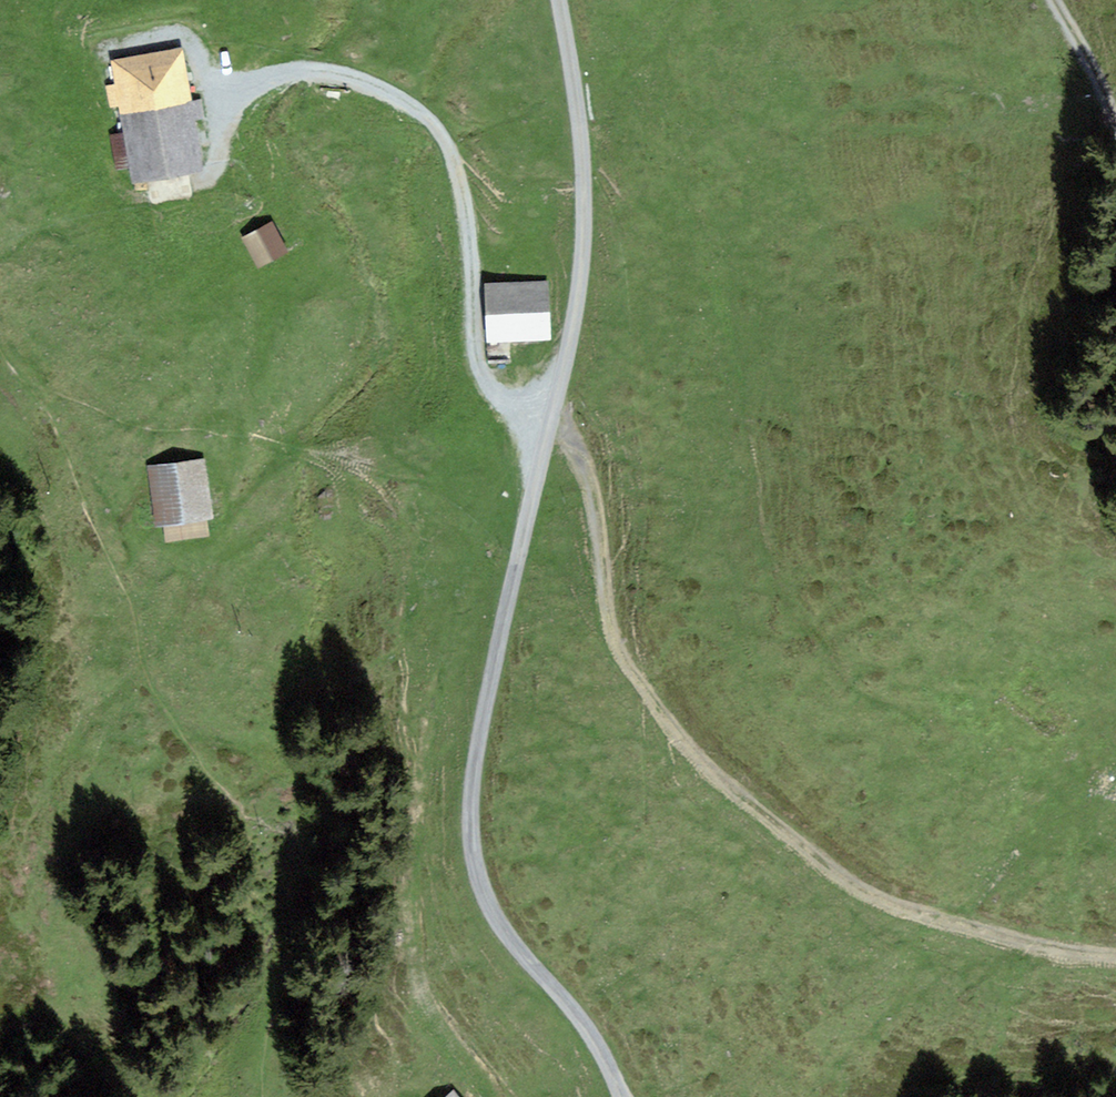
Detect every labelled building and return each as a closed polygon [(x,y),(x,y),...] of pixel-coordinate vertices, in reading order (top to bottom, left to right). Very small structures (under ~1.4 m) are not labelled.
[(114,82),(130,181),(199,169),(183,70),(114,82)] [(239,235),(254,264),(284,250),(269,220),(239,235)] [(481,282),(481,341),(547,340),(547,281),(481,282)] [(209,535),(207,519),(214,518),(206,457),(146,464),(154,525),(163,524),(165,541),(209,535)]
